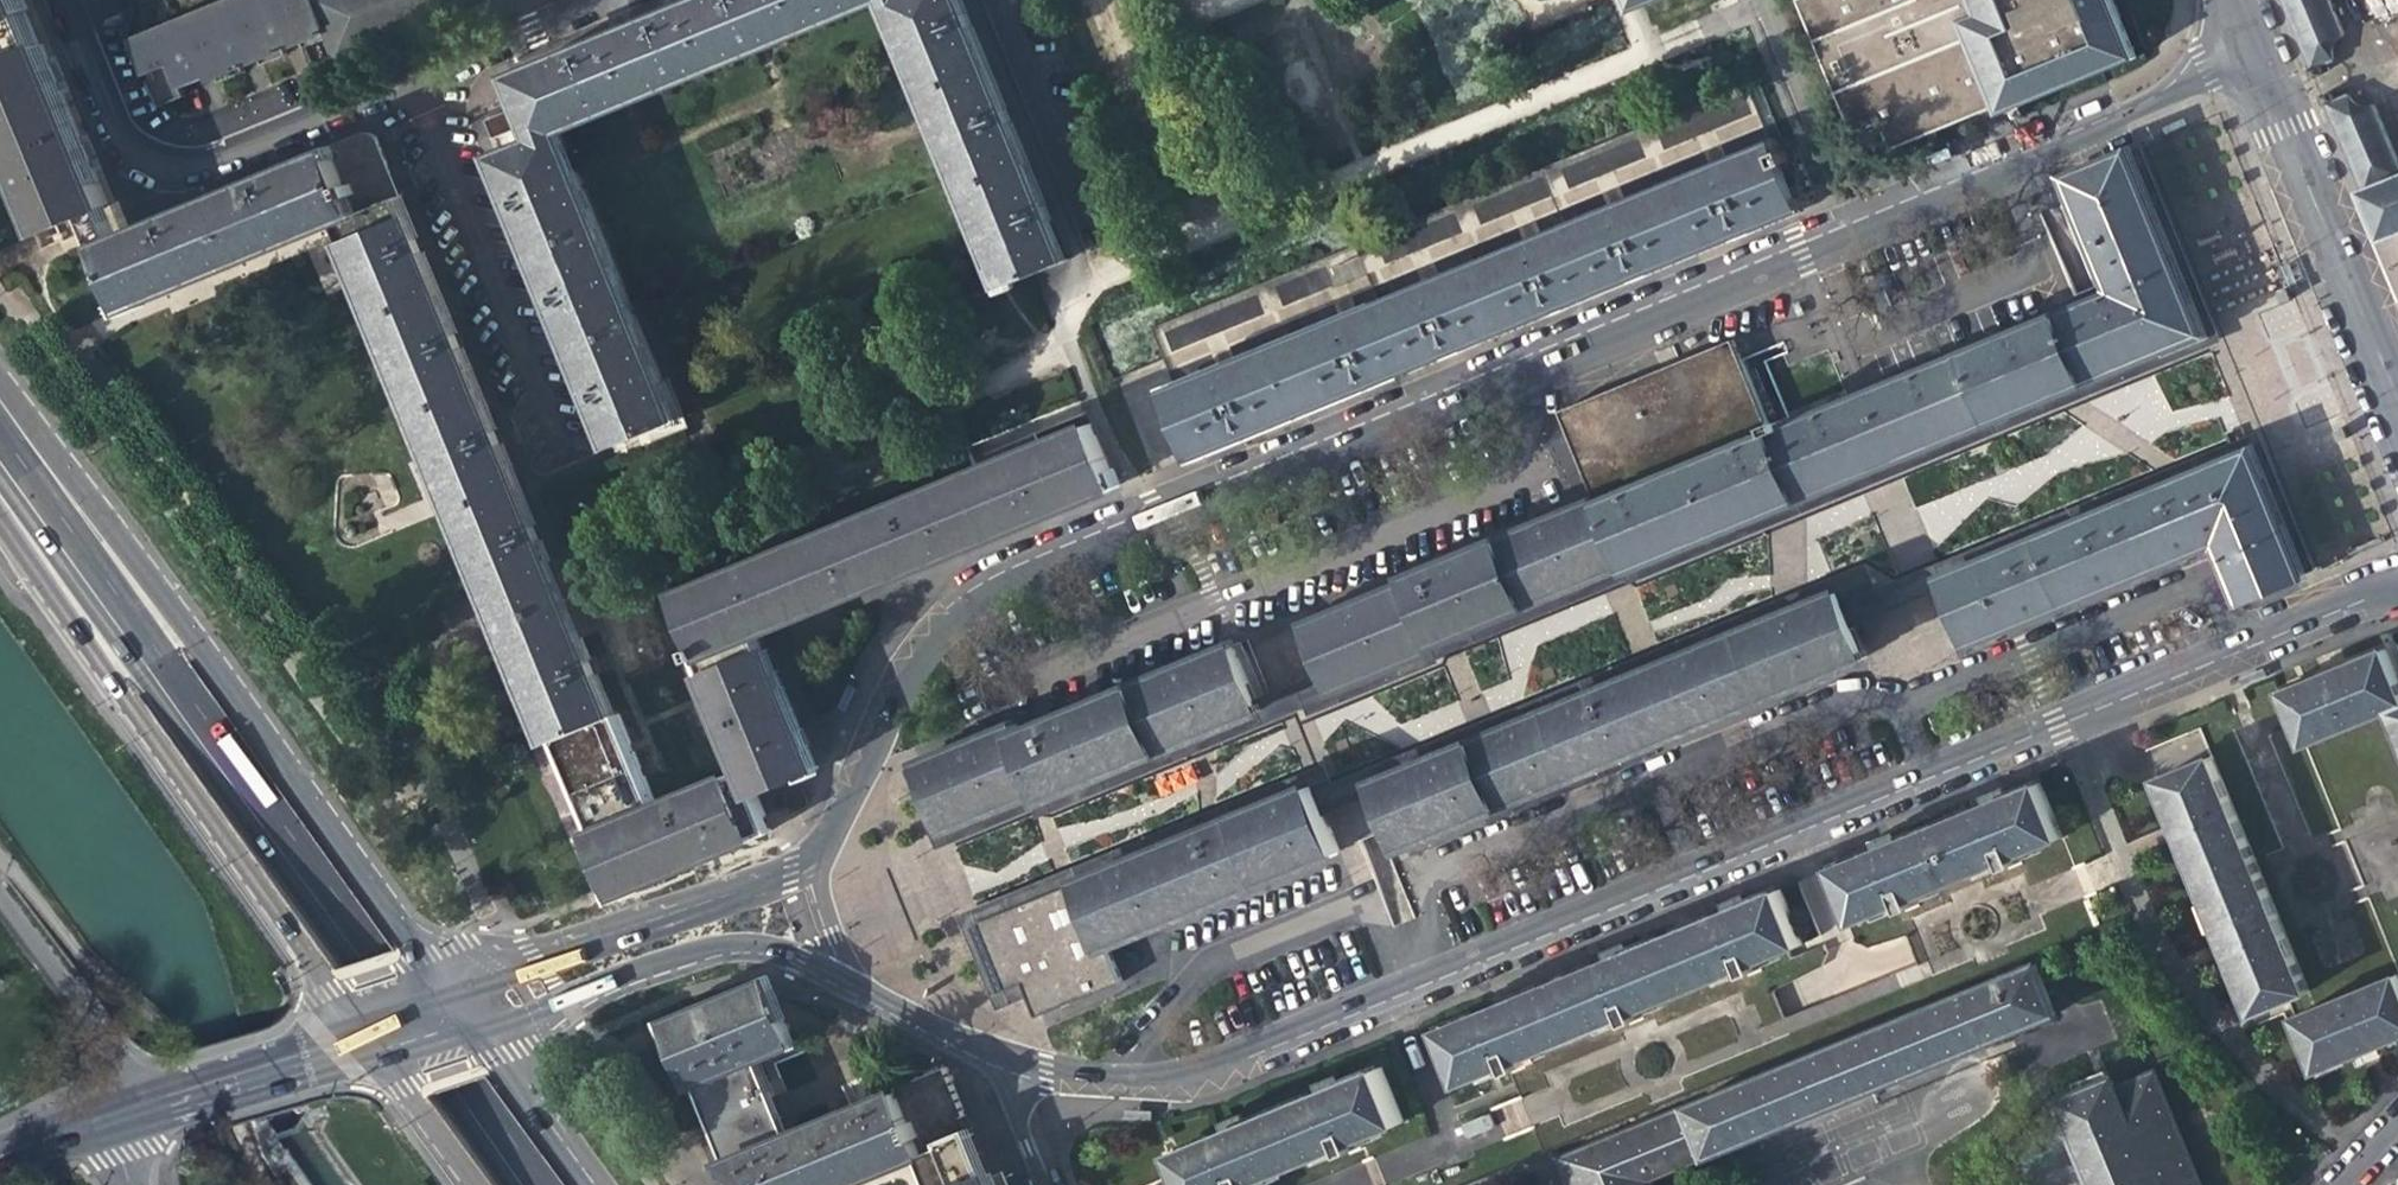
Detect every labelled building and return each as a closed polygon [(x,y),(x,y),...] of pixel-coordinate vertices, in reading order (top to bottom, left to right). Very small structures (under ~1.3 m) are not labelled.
[(99,240),(118,233),(106,204),(40,43),(36,45),(23,9),(26,8),(22,0),(0,0),(0,123),(22,176),(44,229),(88,212),(99,240)] [(133,44),(146,78),(152,92),(163,108),(191,96),(187,88),(224,73),(225,77),(227,81),(253,71),(249,63),(257,60),(267,56),(270,64),(297,54),(293,45),(303,41),(310,38),(314,46),(338,36),(347,58),(465,9),(461,0),(242,0),(133,44)] [(884,0),(705,0),(515,78),(526,104),(484,122),(492,141),(618,444),(681,419),(650,343),(615,260),(582,180),(562,132),(629,105),(692,79),(767,48),(846,16),(884,0)] [(911,60),(946,147),(975,217),(1004,287),(1068,261),(960,0),(886,0),(911,60)] [(1187,26),(1266,1),(1266,0),(1179,0),(1187,26)] [(2112,0),(1813,0),(1799,6),(1853,137),(1880,126),(1892,153),(1999,108),(2003,116),(2136,60),(2114,5),(2112,0)] [(2314,79),(2321,77),(2318,69),(2332,62),(2330,57),(2330,51),(2331,47),(2335,41),(2338,38),(2343,35),(2328,0),(2281,0),(2314,79)] [(2373,105),(2368,107),(2361,106),(2352,102),(2350,99),(2348,95),(2332,102),(2329,95),(2322,98),(2382,240),(2397,233),(2397,165),(2373,105)] [(370,136),(363,133),(330,146),(334,154),(121,240),(102,248),(126,309),(156,297),(274,250),(339,224),(364,284),(397,355),(424,429),(463,521),(506,625),(553,739),(557,738),(613,715),(399,200),(402,198),(387,163),(378,141),(370,136)] [(1755,228),(1796,212),(1771,152),(1178,395),(1202,454),(1232,441),(1328,402),(1424,363),(1535,318),(1648,272),(1755,228)] [(2128,157),(2068,182),(2089,233),(2149,208),(2134,172),(2128,157)] [(1496,197),(1475,207),(1483,223),(1504,212),(1496,197)] [(2149,208),(2089,233),(2097,252),(2158,230),(2154,222),(2149,208)] [(2179,283),(2158,230),(2097,252),(2108,279),(2115,276),(2122,293),(2078,311),(2105,373),(2137,360),(2181,342),(2200,334),(2179,283)] [(99,240),(102,248),(121,240),(118,233),(99,240)] [(2292,259),(2280,264),(2293,294),(2304,289),(2292,259)] [(1233,343),(1227,329),(1247,321),(1238,298),(1159,330),(1174,367),(1233,343)] [(2078,311),(2057,320),(2082,383),(2105,373),(2078,311)] [(2057,320),(2007,340),(2033,403),(2055,394),(2082,383),(2057,320)] [(2007,340),(1967,357),(1993,419),(2018,409),(2033,403),(2007,340)] [(1561,410),(1596,504),(1609,497),(1631,548),(1706,521),(1791,487),(1769,434),(1733,344),(1561,410)] [(1949,364),(1975,426),(1982,424),(1993,419),(1967,357),(1949,364)] [(1949,364),(1900,383),(1928,445),(1945,439),(1975,426),(1949,364)] [(1900,383),(1873,394),(1901,455),(1916,450),(1928,445),(1900,383)] [(1873,394),(1860,399),(1887,463),(1895,457),(1901,455),(1873,394)] [(1860,474),(1831,410),(1823,414),(1850,478),(1856,476),(1860,474)] [(1809,494),(1850,478),(1823,414),(1782,430),(1809,494)] [(618,712),(615,714),(613,715),(557,738),(578,789),(595,830),(591,831),(617,892),(672,869),(750,836),(772,827),(757,791),(816,765),(769,647),(764,649),(758,634),(777,626),(811,612),(866,590),(918,569),(967,549),(1003,535),(1093,498),(1116,489),(1090,427),(734,574),(684,594),(704,646),(698,648),(702,657),(699,658),(746,767),(655,804),(618,712)] [(1809,494),(1782,430),(1769,434),(1791,487),(1796,499),(1803,497),(1809,494)] [(2216,543),(2240,601),(2299,577),(2249,453),(2212,468),(2239,534),(2216,543)] [(2204,472),(2191,477),(2216,543),(2239,534),(2212,468),(2204,472)] [(2170,562),(2216,543),(2191,477),(2169,487),(2143,498),(2170,562)] [(1609,497),(1596,504),(1616,553),(1624,550),(1631,548),(1609,497)] [(2129,503),(2119,507),(2148,571),(2170,562),(2143,498),(2129,503)] [(1616,553),(1596,504),(1543,526),(1572,592),(1600,581),(1624,572),(1616,553)] [(2065,528),(2008,552),(2034,618),(2148,571),(2119,507),(2065,528)] [(1572,592),(1543,526),(1529,532),(1558,598),(1565,595),(1572,592)] [(1558,598),(1529,532),(1468,557),(1495,622),(1524,611),(1558,598)] [(1993,558),(1976,564),(2001,631),(2034,618),(2008,552),(1993,558)] [(1495,622),(1468,557),(1406,581),(1409,587),(1434,646),(1462,635),(1495,622)] [(1959,571),(1939,580),(1965,645),(2001,631),(1976,564),(1959,571)] [(1409,587),(1366,605),(1391,671),(1411,663),(1436,653),(1434,646),(1409,587)] [(1811,603),(1784,614),(1811,681),(1861,660),(1834,593),(1811,603)] [(1391,671),(1366,605),(1352,610),(1378,677),(1385,674),(1391,671)] [(1358,685),(1378,677),(1352,610),(1310,628),(1337,694),(1358,685)] [(1811,681),(1784,614),(1775,618),(1765,622),(1790,689),(1811,681)] [(1790,689),(1765,622),(1741,632),(1714,643),(1741,710),(1790,689)] [(1741,710),(1714,643),(1687,654),(1659,666),(1689,733),(1741,710)] [(874,648),(861,668),(868,671),(880,651),(874,648)] [(1258,717),(1230,649),(1187,666),(1215,734),(1236,726),(1258,717)] [(2282,693),(2305,749),(2389,713),(2397,736),(2397,682),(2384,651),(2359,661),(2282,693)] [(1215,734),(1187,666),(1173,672),(1201,739),(1208,737),(1215,734)] [(1689,733),(1659,666),(1642,673),(1634,677),(1662,744),(1689,733)] [(1201,739),(1173,672),(1135,688),(1163,755),(1184,747),(1193,743),(1201,739)] [(1662,744),(1634,677),(1596,692),(1556,709),(1585,775),(1662,744)] [(1163,755),(1135,688),(1072,712),(1103,779),(1128,769),(1163,755)] [(1585,775),(1556,709),(1540,715),(1529,719),(1558,786),(1585,775)] [(1103,779),(1072,712),(1057,719),(1085,787),(1094,782),(1103,779)] [(1085,787),(1057,719),(1017,736),(1046,804),(1066,795),(1085,787)] [(1558,786),(1529,719),(1500,731),(1485,738),(1511,805),(1534,796),(1558,786)] [(1017,736),(1014,728),(980,742),(1007,808),(1020,802),(1041,794),(1017,736)] [(1511,805),(1485,738),(1480,740),(1474,742),(1502,809),(1511,805)] [(1007,810),(978,742),(964,748),(993,815),(1000,812),(1007,810)] [(1502,809),(1474,742),(1453,751),(1434,759),(1461,825),(1502,809)] [(993,815),(964,748),(915,767),(941,834),(964,826),(993,815)] [(1461,825),(1434,759),(1426,762),(1419,765),(1445,832),(1461,825)] [(2211,759),(2155,781),(2170,816),(2228,956),(2230,963),(2252,1016),(2308,993),(2211,759)] [(1445,832),(1419,765),(1395,775),(1373,785),(1400,850),(1445,832)] [(2039,786),(2028,791),(2060,842),(2062,841),(2039,786)] [(1338,852),(1311,789),(1286,800),(1256,812),(1282,876),(1338,852)] [(2014,861),(2060,842),(2028,791),(1998,803),(1866,857),(1835,870),(1857,925),(1903,906),(1906,914),(1916,909),(1913,902),(2004,865),(2006,872),(2016,868),(2014,861)] [(1282,876),(1256,812),(1248,815),(1236,819),(1261,884),(1282,876)] [(1261,884),(1236,819),(1198,835),(1159,850),(1185,915),(1261,884)] [(1185,915),(1159,850),(1151,854),(1140,858),(1167,923),(1185,915)] [(1167,923),(1140,858),(1115,867),(1093,876),(1122,943),(1144,933),(1167,923)] [(1122,943),(1093,876),(1082,881),(1062,889),(1091,956),(1122,943)] [(1091,956),(1062,889),(1013,911),(978,926),(1006,993),(1023,986),(1036,1020),(1107,991),(1091,956)] [(1463,1086),(1509,1068),(1513,1076),(1524,1072),(1520,1063),(1627,1019),(1630,1028),(1640,1024),(1636,1015),(1742,971),(1746,980),(1757,976),(1753,967),(1799,948),(1776,893),(1617,960),(1492,1012),(1441,1032),(1463,1086)] [(1646,1182),(2053,1014),(2031,963),(1559,1162),(1569,1184),(1647,1184),(1646,1182)] [(2317,1071),(2356,1055),(2365,1051),(2397,1038),(2397,983),(2394,975),(2294,1017),(2317,1071)] [(972,1142),(930,1159),(899,1087),(889,1092),(890,1096),(785,1138),(753,1061),(788,1047),(773,1010),(762,984),(737,994),(664,1024),(689,1086),(692,1085),(697,1096),(724,1162),(721,1163),(730,1184),(848,1184),(881,1172),(916,1158),(928,1184),(990,1184),(972,1142)] [(943,1069),(928,1076),(940,1080),(951,1088),(943,1069)] [(1174,1155),(1184,1181),(1176,1184),(1256,1184),(1345,1148),(1348,1154),(1357,1151),(1355,1144),(1400,1126),(1378,1071),(1332,1090),(1218,1136),(1174,1155)] [(2150,1073),(2112,1089),(2109,1080),(2083,1091),(2056,1102),(2092,1184),(2198,1184),(2150,1073)] [(962,1116),(951,1088),(940,1080),(928,1076),(899,1087),(930,1159),(972,1142),(970,1137),(967,1138),(959,1119),(962,1116)] [(1250,1084),(1219,1094),(1222,1102),(1253,1092),(1250,1084)]
